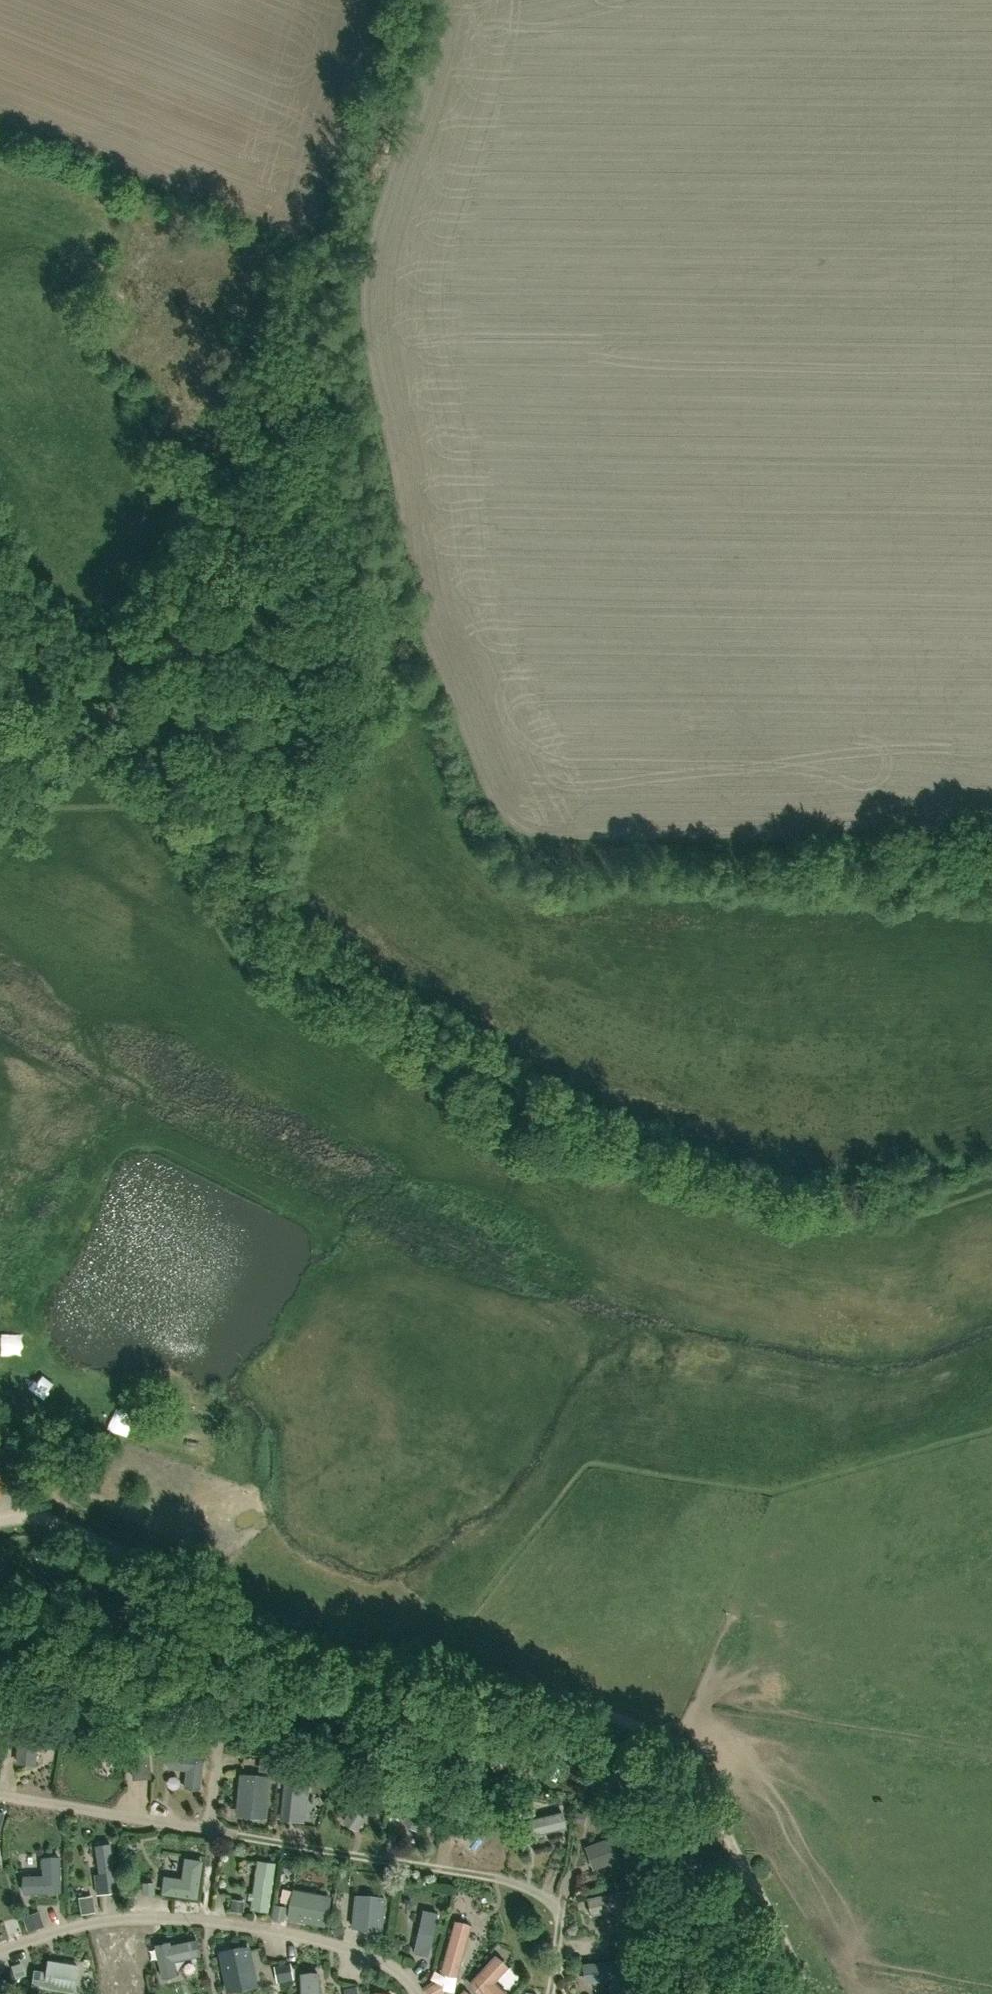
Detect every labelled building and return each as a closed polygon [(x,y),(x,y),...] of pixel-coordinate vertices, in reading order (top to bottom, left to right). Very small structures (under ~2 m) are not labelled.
[(13,1458),(0,1445),(0,1471),(13,1458)] [(3,1754),(23,1754),(23,1723),(4,1723),(3,1754)] [(118,1767),(133,1767),(132,1747),(117,1748),(118,1767)] [(184,1780),(188,1753),(173,1751),(169,1777),(184,1780)] [(222,1806),(248,1807),(249,1764),(224,1763),(222,1806)] [(329,1811),(343,1821),(359,1797),(344,1787),(329,1811)] [(619,1847),(613,1829),(585,1838),(591,1857),(619,1847)] [(84,1878),(100,1877),(97,1834),(82,1835),(84,1878)] [(27,1866),(8,1867),(8,1885),(47,1883),(45,1846),(26,1846),(27,1866)] [(169,1848),(169,1867),(149,1866),(148,1882),(180,1883),(181,1848),(169,1848)] [(240,1850),(239,1900),(257,1901),(258,1851),(240,1850)] [(139,1895),(140,1872),(125,1872),(124,1894),(139,1895)] [(280,1878),(275,1902),(311,1910),(316,1886),(280,1878)] [(578,1906),(621,1898),(618,1881),(575,1888),(578,1906)] [(341,1885),(340,1919),(368,1920),(369,1885),(341,1885)] [(66,1891),(67,1904),(83,1904),(83,1890),(66,1891)] [(402,1942),(423,1944),(427,1902),(406,1901),(402,1942)] [(458,1913),(442,1909),(434,1941),(419,1958),(415,1975),(427,1978),(445,1993),(451,1993),(459,1986),(464,1991),(478,1993),(489,1993),(494,1988),(496,1977),(504,1979),(508,1964),(484,1943),(458,1973),(456,1981),(447,1979),(441,1985),(458,1913)] [(158,1932),(142,1933),(144,1965),(160,1964),(158,1932)] [(571,1953),(572,1971),(614,1969),(613,1951),(571,1953)] [(23,1979),(63,1979),(63,1953),(35,1952),(35,1968),(23,1968),(23,1979)] [(277,1954),(262,1955),(264,1970),(279,1969),(277,1954)] [(286,1962),(288,1993),(308,1993),(306,1962),(286,1962)] [(358,1993),(379,1993),(379,1983),(359,1983),(358,1993)]
